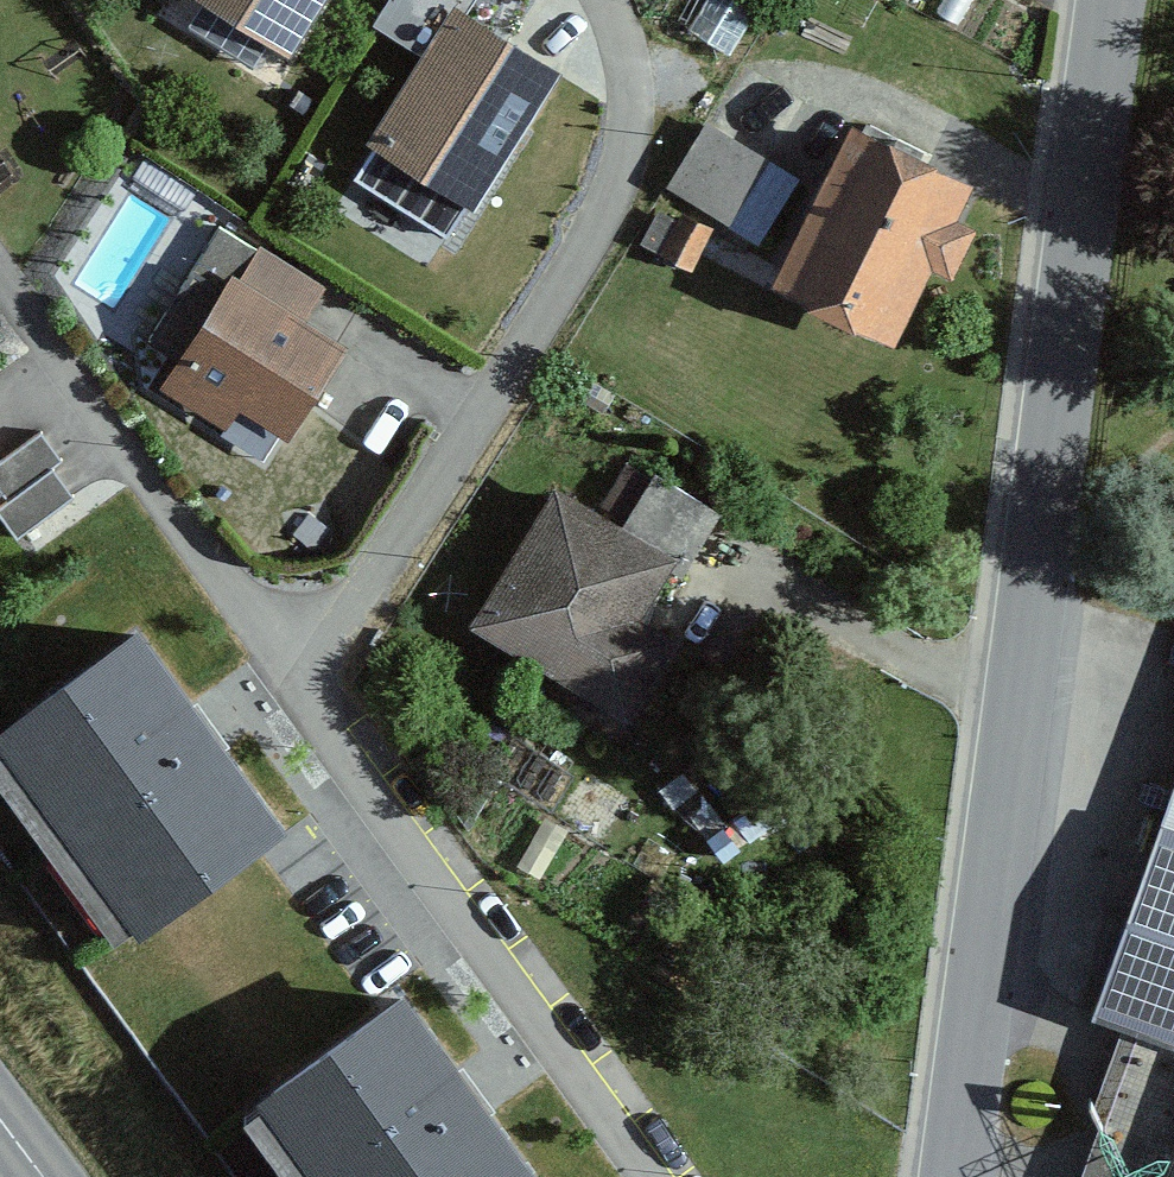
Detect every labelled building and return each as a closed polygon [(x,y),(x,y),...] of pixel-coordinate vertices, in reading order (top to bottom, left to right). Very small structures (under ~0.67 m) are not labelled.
[(179,7),(287,71),(330,0),(183,0),(179,7)] [(397,0),(364,0),(389,15),(397,0)] [(389,15),(375,38),(422,66),(366,160),(473,224),(557,84),(465,28),(482,0),(397,0),(389,15)] [(799,187),(708,132),(670,195),(761,250),(799,187)] [(969,194),(850,137),(772,298),(880,350),(893,357),(930,281),(950,291),(975,240),(952,229),(969,194)] [(337,293),(271,249),(251,279),(246,276),(171,390),(240,436),(255,414),(300,443),(362,350),(318,321),(337,293)] [(0,470),(0,502),(15,491),(0,470)] [(715,518),(632,470),(601,523),(557,498),(483,624),(645,718),(691,640),(655,619),(715,518)] [(0,707),(0,799),(108,957),(280,839),(128,619),(0,707)] [(1161,839),(1099,1012),(1152,1031),(1100,1176),(1173,1176),(1173,844),(1161,839)] [(392,987),(231,1100),(285,1176),(526,1176),(392,987)]
